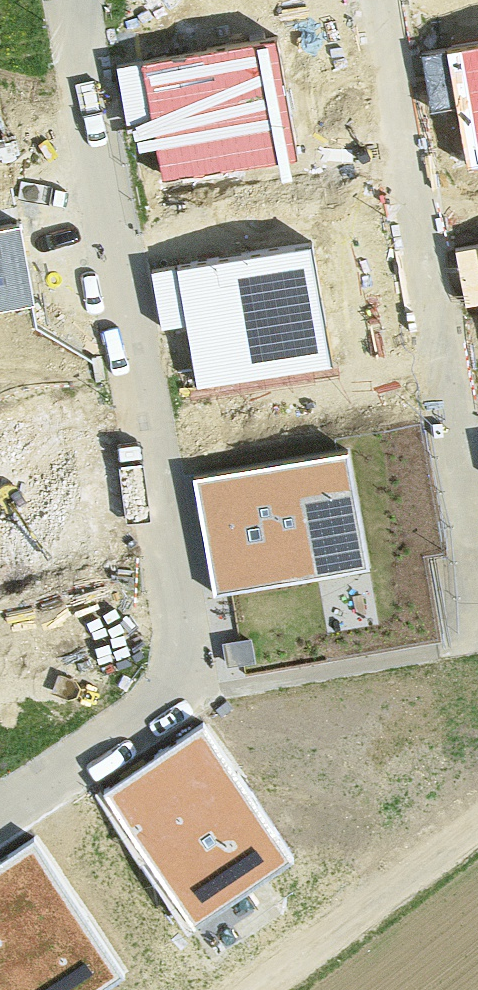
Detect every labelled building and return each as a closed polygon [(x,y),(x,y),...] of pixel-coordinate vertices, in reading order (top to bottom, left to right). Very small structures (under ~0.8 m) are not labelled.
[(422,48),(431,114),(459,110),(467,168),(477,167),(477,40),(422,48)] [(278,42),(117,63),(126,129),(155,126),(162,184),(294,167),(278,42)] [(0,238),(0,311),(34,306),(24,234),(0,238)] [(309,248),(150,275),(160,331),(186,327),(197,395),(330,372),(309,248)] [(455,252),(463,303),(477,300),(477,248),(455,252)] [(344,452),(196,479),(216,591),(364,565),(344,452)] [(202,730),(101,794),(188,931),(290,867),(202,730)] [(0,865),(0,989),(99,989),(117,978),(29,846),(0,865)]
